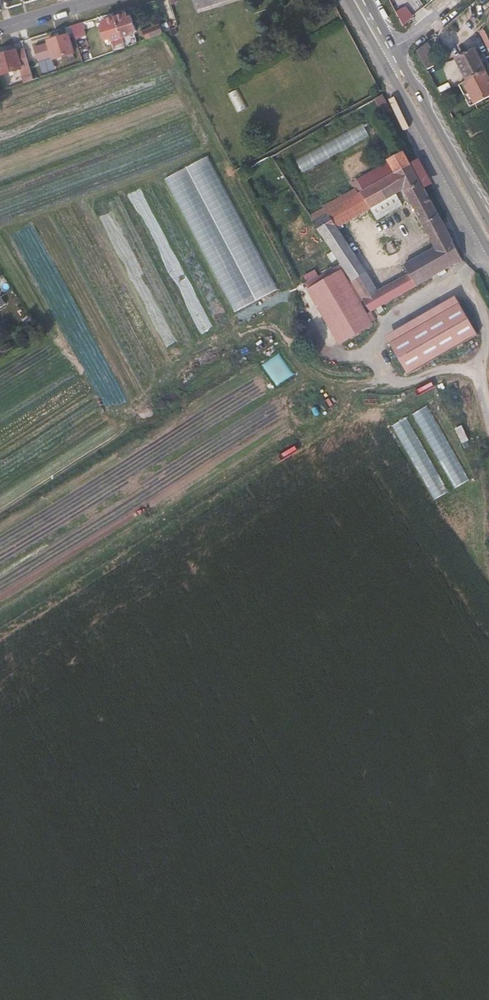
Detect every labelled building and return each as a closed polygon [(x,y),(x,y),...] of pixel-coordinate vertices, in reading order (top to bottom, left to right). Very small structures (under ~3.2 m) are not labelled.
[(197,10),(231,0),(193,0),(197,10)] [(397,15),(401,12),(396,2),(398,1),(397,0),(389,0),(397,15)] [(411,9),(416,16),(423,10),(417,3),(411,9)] [(127,19),(126,15),(115,19),(121,39),(132,36),(131,34),(136,32),(132,18),(127,19)] [(400,20),(403,27),(411,20),(408,16),(400,20)] [(117,41),(120,50),(124,48),(121,39),(115,19),(104,22),(105,26),(101,27),(105,42),(109,40),(110,43),(117,41)] [(170,31),(168,26),(160,29),(159,24),(154,25),(155,28),(143,32),(146,40),(156,36),(170,31)] [(73,32),(76,43),(86,40),(83,28),(73,32)] [(46,42),(52,60),(73,54),(68,35),(46,42)] [(431,62),(436,57),(429,43),(418,52),(425,66),(431,62)] [(7,54),(6,50),(2,51),(3,55),(0,56),(0,75),(0,76),(21,70),(15,51),(7,54)] [(457,59),(469,81),(486,72),(475,50),(457,59)] [(25,53),(29,68),(37,66),(33,51),(25,53)] [(425,66),(428,72),(434,69),(431,62),(425,66)] [(463,86),(472,108),(488,101),(488,75),(463,86)] [(237,91),(230,93),(234,108),(241,106),(237,91)] [(384,115),(391,111),(383,95),(376,99),(384,115)] [(341,266),(343,269),(372,315),(425,282),(462,260),(425,190),(411,165),(404,153),(390,162),(391,163),(359,182),(365,192),(360,195),(357,190),(324,208),(328,215),(313,224),(341,266)] [(425,190),(431,186),(418,161),(411,165),(425,190)] [(359,182),(354,185),(357,190),(360,195),(365,192),(359,182)] [(372,315),(343,269),(307,290),(340,345),(377,323),(372,315)] [(387,338),(391,344),(460,304),(456,297),(387,338)] [(391,344),(411,375),(479,336),(460,304),(391,344)]
